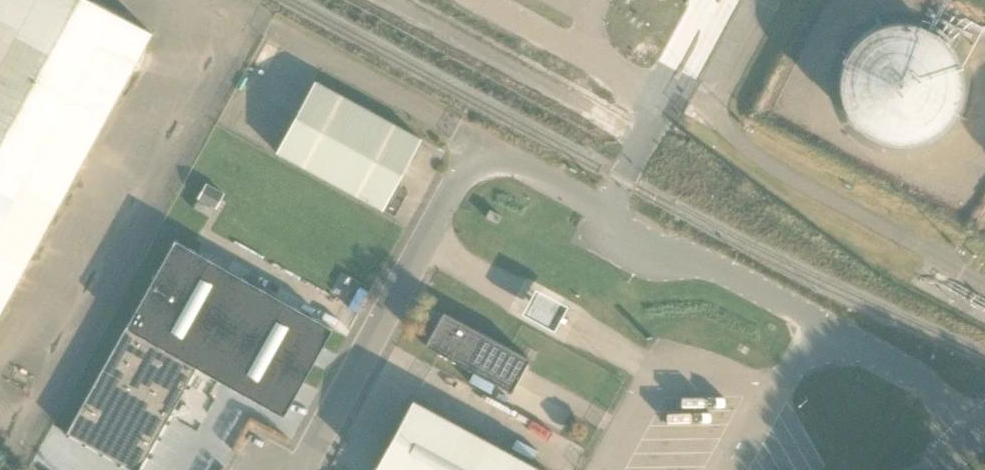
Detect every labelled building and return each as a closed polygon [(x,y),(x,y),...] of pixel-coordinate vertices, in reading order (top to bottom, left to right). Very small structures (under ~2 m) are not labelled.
[(94,0),(0,0),(0,314),(154,32),(94,0)] [(907,21),(902,20),(896,21),(891,21),(886,22),(881,24),(876,26),(871,29),(866,31),(862,35),(858,38),(855,42),(852,46),(849,51),(846,56),(844,60),(843,66),(841,71),(841,76),(840,81),(841,87),(841,92),(843,97),(844,102),(846,107),(849,112),(852,116),(855,121),(858,125),(862,128),(866,131),(871,134),(876,137),(881,139),(886,140),(891,141),(896,142),(901,142),(907,142),(912,141),(917,140),(922,139),(927,137),(932,134),(936,131),(941,128),(945,124),(948,121),(951,116),(954,112),(957,107),(959,102),(960,97),(962,92),(962,87),(963,81),(962,76),(962,71),(960,66),(959,61),(957,56),(954,51),(951,46),(948,42),(945,38),(941,35),(936,31),(932,29),(927,26),(922,24),(917,22),(912,21),(907,21)] [(394,216),(407,192),(398,183),(422,139),(316,81),(278,152),(394,216)] [(198,197),(216,207),(224,192),(206,182),(198,197)] [(487,218),(498,224),(502,216),(491,210),(487,218)] [(176,240),(127,327),(68,432),(135,469),(140,469),(171,414),(172,414),(176,408),(180,410),(186,399),(182,397),(186,391),(185,390),(198,367),(284,416),(334,328),(176,240)] [(568,299),(536,282),(521,310),(554,327),(568,299)] [(530,359),(444,312),(426,345),(512,392),(530,359)] [(414,400),(376,469),(542,469),(414,400)]
